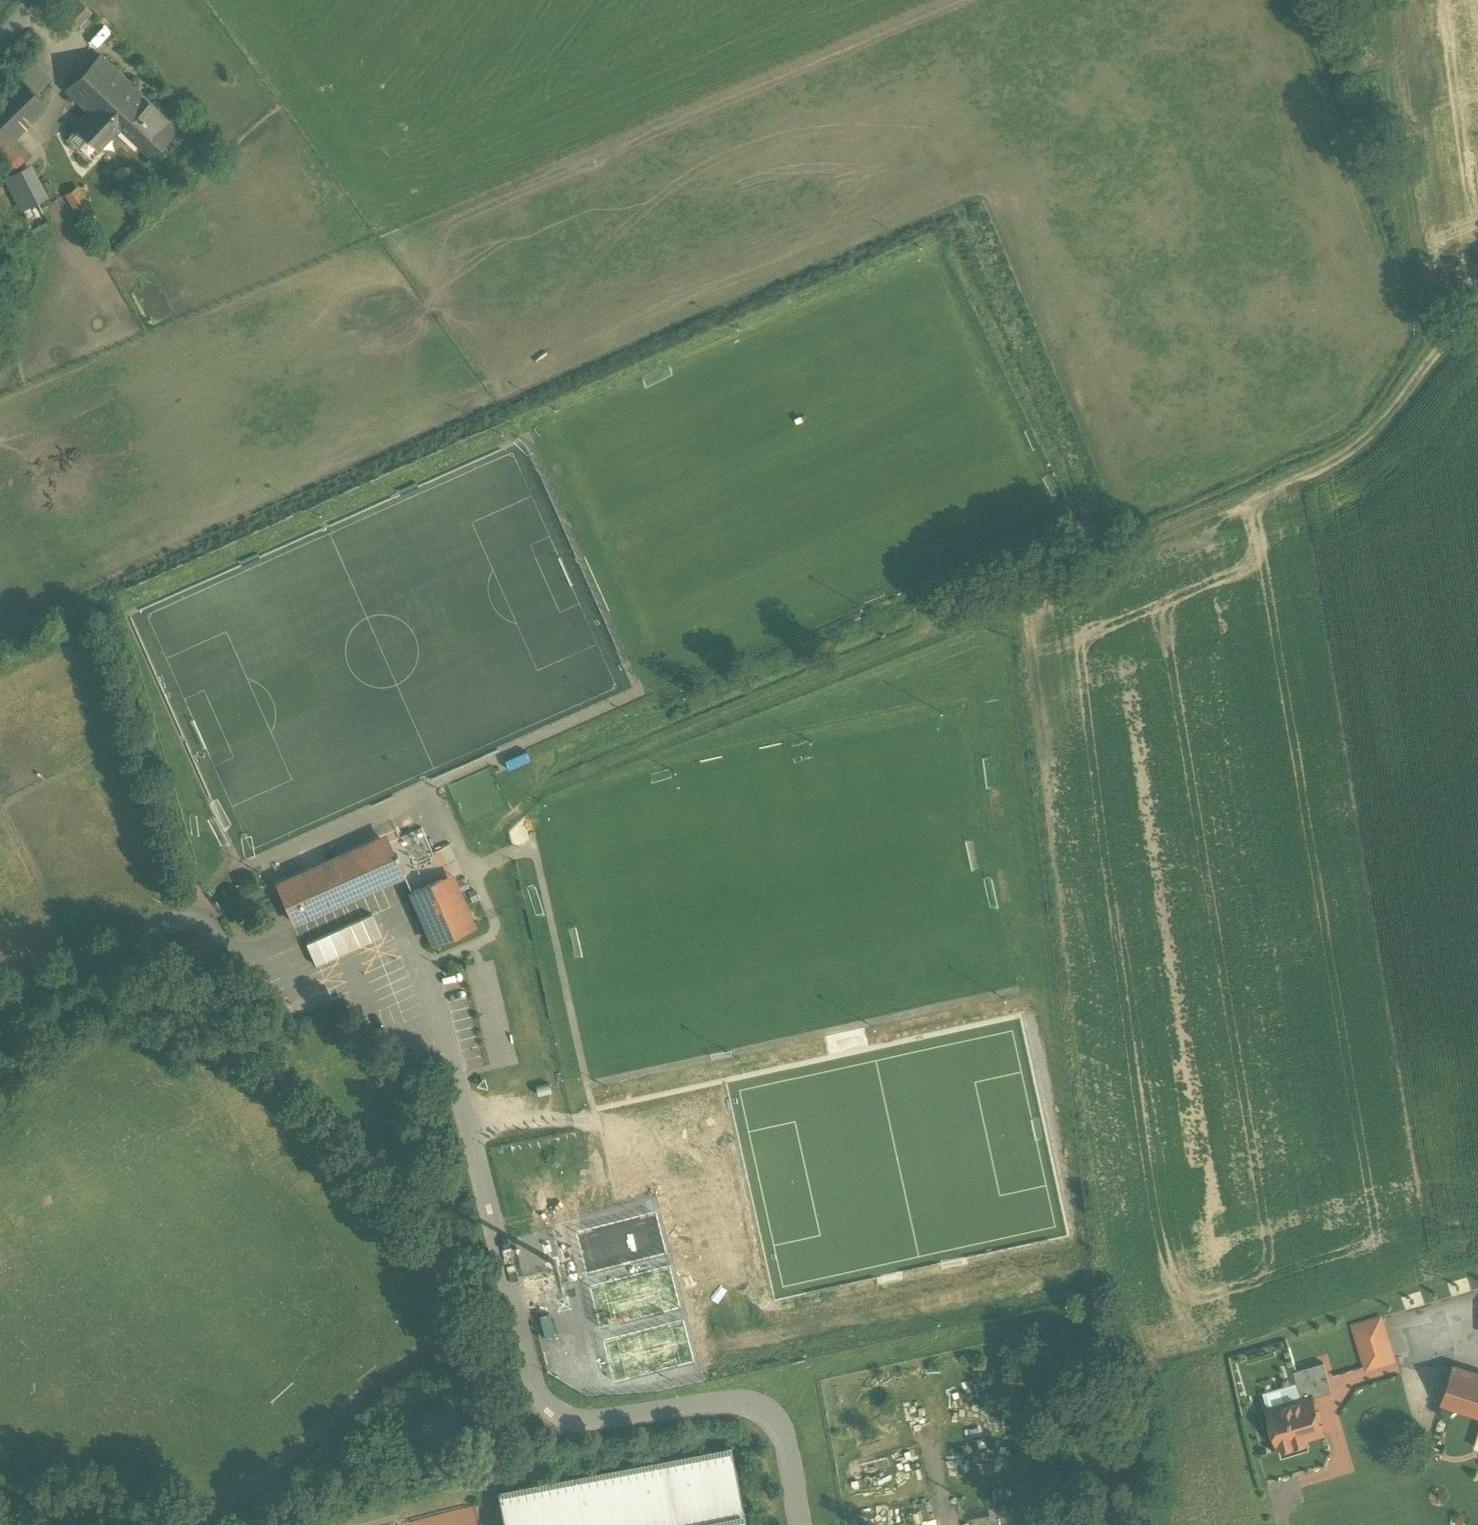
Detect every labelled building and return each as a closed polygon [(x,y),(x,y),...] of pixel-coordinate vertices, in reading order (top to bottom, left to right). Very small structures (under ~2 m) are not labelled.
[(80,0),(66,0),(47,18),(64,35),(90,10),(80,0)] [(176,127),(100,55),(66,89),(89,111),(75,125),(99,148),(121,126),(127,132),(128,131),(152,154),(176,127)] [(31,60),(17,75),(35,92),(50,77),(31,60)] [(17,75),(0,93),(0,134),(8,143),(12,139),(47,103),(35,92),(17,75)] [(0,134),(0,156),(13,169),(27,154),(12,139),(8,143),(0,134)] [(32,165),(22,171),(37,200),(47,195),(32,165)] [(22,208),(37,200),(22,171),(6,179),(22,208)] [(67,192),(76,208),(89,200),(80,184),(67,192)] [(403,874),(410,890),(443,876),(421,827),(388,842),(403,874)] [(384,833),(275,881),(286,904),(294,922),(394,878),(403,874),(388,842),(384,833)] [(443,876),(410,890),(433,943),(476,924),(461,890),(469,887),(464,876),(456,880),(452,872),(443,876)] [(1379,1317),(1354,1325),(1367,1367),(1392,1359),(1379,1317)] [(1323,1362),(1293,1371),(1301,1398),(1311,1395),(1312,1397),(1332,1391),(1323,1362)] [(1454,1367),(1442,1402),(1477,1414),(1477,1374),(1454,1367)] [(1301,1398),(1267,1408),(1279,1449),(1307,1440),(1306,1436),(1322,1432),(1312,1397),(1311,1395),(1301,1398)] [(497,1492),(503,1524),(745,1524),(730,1448),(497,1492)]
